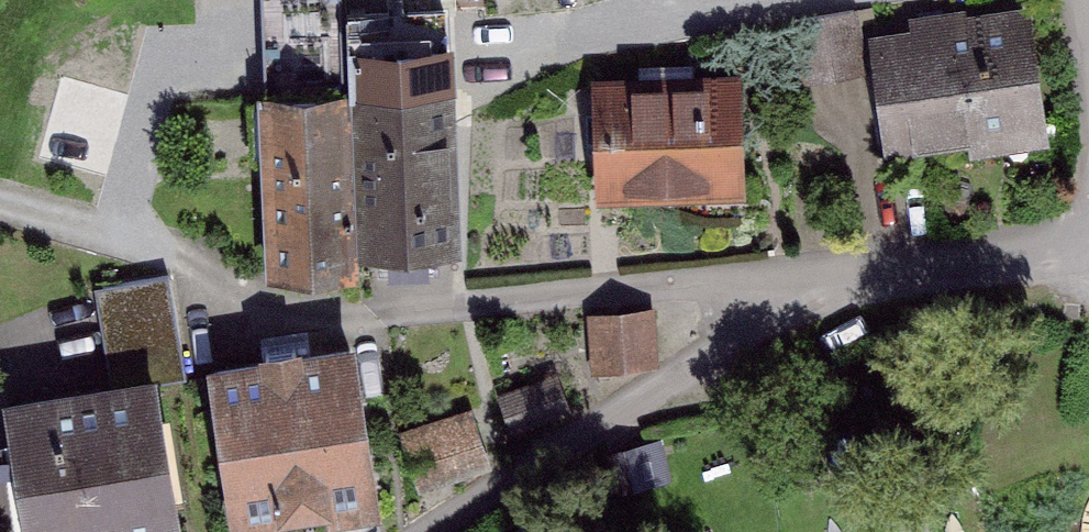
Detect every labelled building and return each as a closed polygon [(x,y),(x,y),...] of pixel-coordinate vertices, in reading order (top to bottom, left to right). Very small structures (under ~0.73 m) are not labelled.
[(328,43),(387,42),(386,0),(328,0),(328,43)] [(1045,13),(879,30),(892,151),(1057,134),(1045,13)] [(460,240),(457,58),(377,59),(381,242),(460,240)] [(751,82),(613,86),(617,204),(755,199),(751,82)] [(357,94),(267,95),(270,269),(360,267),(357,94)] [(185,362),(173,274),(96,285),(108,372),(185,362)] [(659,361),(655,308),(590,313),(593,366),(659,361)] [(356,342),(214,364),(239,528),(381,506),(356,342)] [(556,369),(497,391),(512,432),(571,411),(556,369)] [(14,399),(35,531),(179,531),(155,377),(14,399)] [(497,461),(475,404),(423,424),(445,481),(497,461)] [(614,452),(616,485),(655,483),(653,450),(614,452)]
